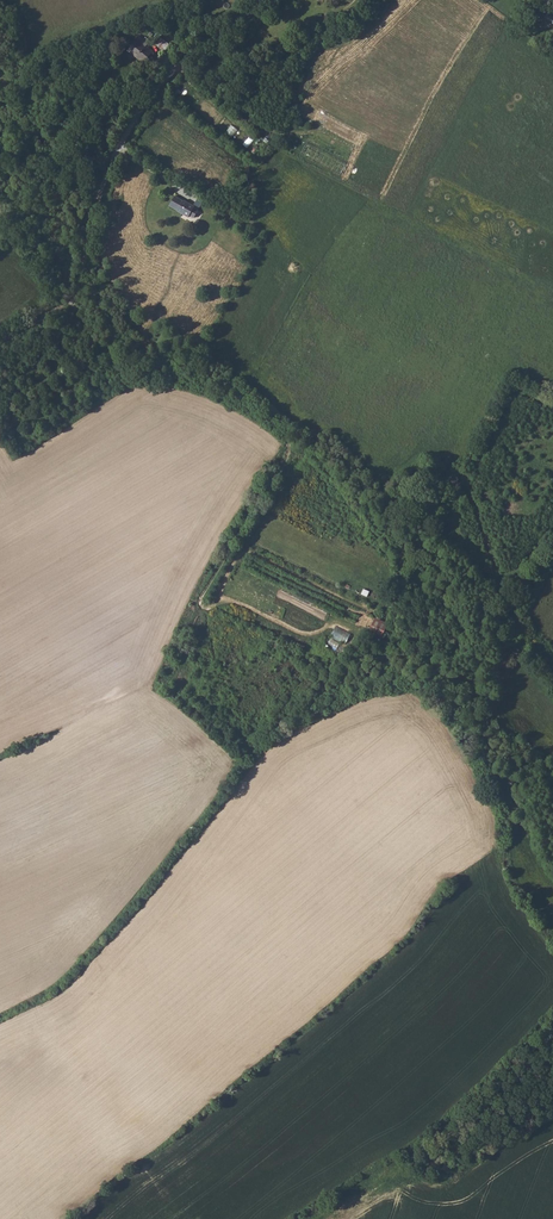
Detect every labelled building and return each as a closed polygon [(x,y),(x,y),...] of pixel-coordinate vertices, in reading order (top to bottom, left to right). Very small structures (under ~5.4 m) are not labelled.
[(144,35),(131,48),(146,62),(155,52),(147,45),(151,41),(144,35)] [(155,43),(164,51),(170,44),(160,36),(155,43)] [(311,150),(313,146),(307,142),(302,153),(306,155),(310,149),(311,150)] [(195,207),(185,202),(185,203),(177,199),(173,207),(180,210),(179,212),(189,218),(191,216),(195,207)] [(191,216),(189,218),(190,219),(192,216),(196,219),(201,212),(196,209),(196,208),(195,207),(191,216)] [(382,638),(389,623),(376,617),(369,631),(382,638)] [(331,636),(346,643),(351,633),(336,625),(331,636)]
